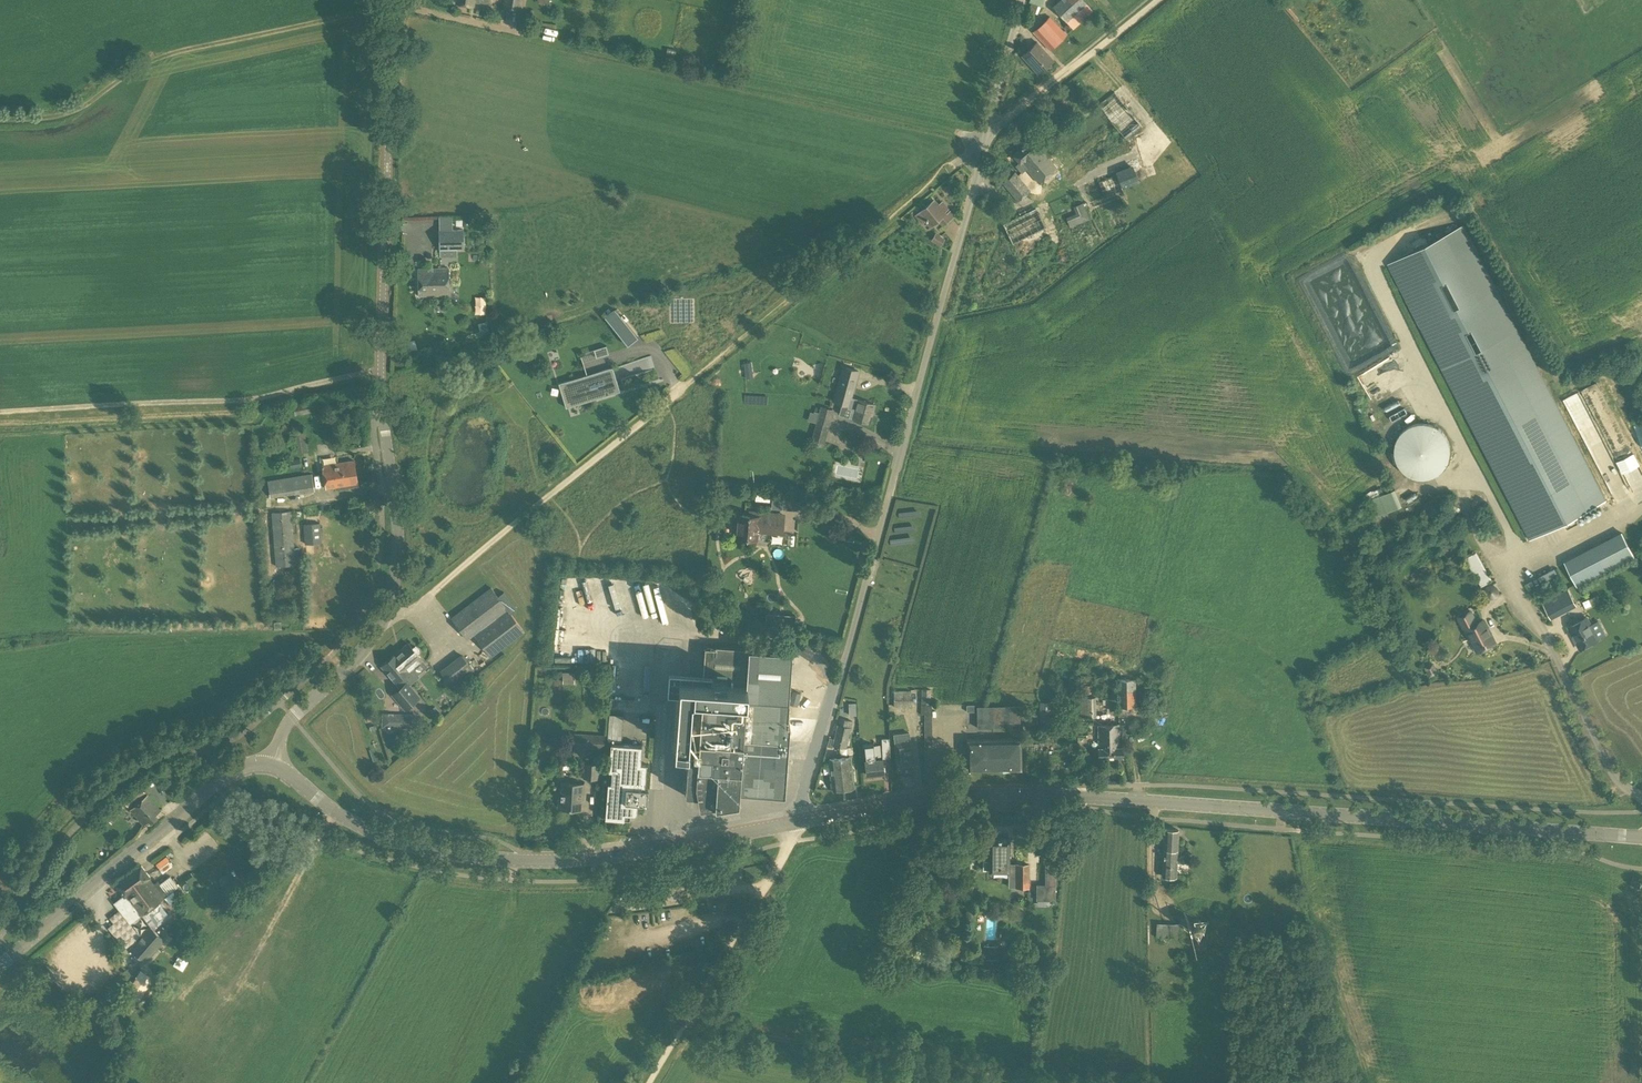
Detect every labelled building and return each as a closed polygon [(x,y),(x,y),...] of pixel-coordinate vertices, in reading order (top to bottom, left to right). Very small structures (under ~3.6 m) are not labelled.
[(522,0),(504,0),(503,8),(520,11),(522,0)] [(1038,5),(1042,6),(1044,0),(1029,0),(1029,2),(1031,3),(1027,13),(1034,16),(1038,5)] [(1093,11),(1083,0),(1060,0),(1053,7),(1073,29),(1093,11)] [(1050,50),(1066,35),(1050,17),(1033,32),(1050,50)] [(1038,73),(1053,59),(1037,42),(1022,55),(1038,73)] [(1101,103),(1110,117),(1126,107),(1116,92),(1101,103)] [(1038,183),(1056,167),(1033,138),(1013,155),(1019,162),(1016,165),(1021,172),(1026,168),(1038,183)] [(1134,165),(1098,179),(1104,193),(1112,190),(1113,192),(1140,181),(1134,165)] [(1017,199),(1029,189),(1015,172),(1003,182),(1017,199)] [(938,205),(934,200),(916,215),(922,223),(925,220),(930,226),(939,219),(943,225),(953,216),(942,202),(938,205)] [(1070,227),(1089,220),(1083,203),(1073,207),(1076,214),(1066,217),(1070,227)] [(1004,220),(1010,240),(1043,228),(1037,209),(1004,220)] [(1465,224),(1388,263),(1530,538),(1606,499),(1519,329),(1487,266),(1465,224)] [(439,249),(464,248),(463,229),(439,230),(439,249)] [(935,233),(931,240),(940,246),(945,238),(935,233)] [(419,296),(449,295),(448,268),(418,269),(419,296)] [(605,317),(616,331),(626,322),(615,309),(605,317)] [(1337,337),(1354,372),(1398,351),(1384,321),(1375,325),(1369,312),(1342,325),(1345,333),(1337,337)] [(606,345),(593,349),(596,358),(609,354),(606,345)] [(650,354),(613,365),(617,379),(654,368),(650,354)] [(603,396),(620,391),(612,367),(600,370),(603,383),(591,387),(587,374),(566,381),(569,390),(561,393),(564,403),(601,392),(603,396)] [(851,398),(858,371),(843,367),(834,401),(848,405),(849,405),(851,398)] [(1568,407),(1602,393),(1598,383),(1563,397),(1568,407)] [(851,398),(849,405),(848,405),(847,408),(851,409),(848,417),(867,422),(870,411),(872,412),(875,405),(851,398)] [(295,415),(310,412),(308,401),(293,404),(295,415)] [(829,427),(834,410),(829,408),(821,406),(816,423),(829,427)] [(1400,434),(1398,437),(1398,438),(1396,441),(1396,442),(1395,445),(1395,447),(1394,451),(1395,455),(1395,456),(1396,459),(1396,460),(1398,464),(1398,465),(1400,468),(1401,469),(1403,471),(1404,472),(1408,474),(1408,475),(1411,476),(1413,477),(1416,478),(1417,478),(1421,478),(1422,478),(1425,478),(1426,478),(1430,477),(1431,477),(1435,475),(1438,473),(1439,472),(1442,470),(1445,466),(1446,465),(1447,462),(1448,461),(1449,458),(1449,457),(1450,453),(1450,452),(1450,449),(1449,448),(1449,444),(1449,443),(1447,439),(1447,438),(1445,436),(1444,435),(1442,431),(1438,429),(1437,428),(1435,426),(1433,426),(1430,425),(1429,424),(1425,423),(1424,423),(1421,423),(1420,423),(1417,424),(1416,424),(1411,425),(1408,427),(1407,428),(1404,430),(1403,431),(1401,433),(1400,434)] [(297,453),(308,451),(305,430),(293,432),(297,453)] [(291,468),(302,467),(300,458),(289,460),(291,468)] [(336,488),(358,485),(355,461),(322,466),(326,488),(335,487),(336,488)] [(1628,484),(1641,478),(1641,466),(1641,463),(1623,472),(1628,484)] [(270,498),(314,491),(312,474),(268,480),(270,498)] [(1368,499),(1376,516),(1403,504),(1395,487),(1368,499)] [(783,499),(772,498),(771,508),(782,509),(783,499)] [(276,566),(296,565),(291,510),(271,512),(276,566)] [(749,515),(736,514),(734,537),(756,539),(757,530),(777,532),(779,515),(749,512),(749,515)] [(305,544),(322,543),(320,523),(303,524),(305,544)] [(1577,585),(1635,555),(1623,532),(1565,562),(1577,585)] [(1481,587),(1492,581),(1476,552),(1465,559),(1481,587)] [(1556,568),(1539,575),(1542,583),(1559,576),(1556,568)] [(490,656),(523,631),(491,588),(451,618),(467,639),(474,634),(490,656)] [(1568,589),(1559,593),(1568,610),(1577,606),(1568,589)] [(1591,605),(1601,601),(1598,594),(1588,599),(1591,605)] [(1477,622),(1471,610),(1459,616),(1469,637),(1471,636),(1478,650),(1495,642),(1484,619),(1477,622)] [(796,615),(772,612),(771,627),(794,630),(796,615)] [(1580,648),(1598,639),(1586,616),(1568,625),(1580,648)] [(395,654),(409,670),(419,662),(420,662),(422,660),(419,657),(419,656),(418,655),(420,652),(415,646),(412,648),(408,643),(395,654)] [(733,649),(705,647),(702,688),(693,687),(691,716),(682,715),(680,736),(689,737),(685,791),(698,792),(700,803),(712,801),(713,803),(716,803),(716,801),(739,797),(739,791),(775,792),(779,738),(788,738),(789,723),(787,723),(789,690),(796,690),(797,674),(790,674),(792,652),(733,648),(733,649)] [(409,670),(395,654),(382,665),(400,687),(392,695),(405,710),(421,697),(410,685),(412,683),(407,677),(411,673),(409,670)] [(452,686),(474,670),(462,654),(440,670),(452,686)] [(1433,661),(1424,666),(1430,677),(1439,672),(1433,661)] [(562,671),(563,681),(574,681),(573,670),(562,671)] [(1080,716),(1097,716),(1097,674),(1079,674),(1080,716)] [(1117,707),(1136,707),(1136,679),(1116,679),(1117,707)] [(930,704),(930,689),(921,689),(921,704),(930,704)] [(797,705),(801,693),(792,690),(789,703),(797,705)] [(911,707),(911,691),(894,691),(894,707),(911,707)] [(1039,702),(1039,730),(1048,729),(1048,702),(1039,702)] [(977,706),(977,728),(1004,727),(1004,722),(1020,722),(1020,705),(977,706)] [(383,726),(397,723),(394,710),(380,713),(383,726)] [(416,728),(417,714),(397,713),(397,727),(416,728)] [(608,713),(608,725),(623,725),(623,714),(608,713)] [(851,727),(853,721),(840,718),(838,724),(837,724),(832,745),(846,748),(851,728),(851,727)] [(1120,747),(1119,724),(1098,725),(1099,748),(1099,757),(1122,756),(1122,747),(1120,747)] [(607,740),(621,740),(621,726),(607,726),(607,740)] [(909,732),(894,734),(898,770),(914,768),(909,732)] [(605,749),(605,735),(574,734),(573,748),(605,749)] [(969,769),(1021,768),(1020,740),(968,740),(969,769)] [(611,782),(608,782),(605,817),(623,819),(623,820),(630,820),(630,813),(636,814),(637,804),(646,805),(648,788),(644,788),(646,763),(640,763),(642,745),(611,742),(609,770),(612,770),(611,782)] [(873,760),(873,758),(875,757),(873,745),(864,746),(866,761),(867,774),(883,772),(882,759),(873,760)] [(832,774),(852,772),(850,757),(830,759),(832,774)] [(602,778),(602,765),(599,765),(599,764),(584,763),(583,778),(599,779),(599,778),(602,778)] [(852,772),(832,774),(834,789),(854,787),(852,772)] [(583,799),(584,784),(562,783),(561,796),(560,796),(559,807),(581,809),(581,799),(583,799)] [(130,805),(146,793),(144,790),(139,785),(124,797),(130,805)] [(151,822),(157,817),(155,815),(160,811),(147,795),(131,809),(144,825),(149,820),(151,822)] [(117,813),(119,812),(113,806),(104,814),(110,820),(117,813)] [(1177,849),(1178,829),(1165,829),(1164,849),(1163,876),(1177,877),(1178,849),(1177,849)] [(1009,864),(1009,838),(990,838),(990,860),(983,860),(983,868),(990,868),(990,870),(1009,870),(1009,868),(1017,868),(1017,886),(1028,886),(1029,864),(1009,864)] [(1053,899),(1053,864),(1043,864),(1044,885),(1035,885),(1035,899),(1053,899)] [(118,884),(125,894),(114,903),(129,923),(146,910),(158,925),(170,916),(159,900),(161,899),(146,878),(149,876),(141,867),(118,884)] [(167,893),(178,886),(171,874),(160,881),(167,893)] [(1196,933),(1197,933),(1199,932),(1200,932),(1201,931),(1202,930),(1202,929),(1203,928),(1203,927),(1203,925),(1203,924),(1203,923),(1202,922),(1201,921),(1201,920),(1200,919),(1198,919),(1197,918),(1196,918),(1195,918),(1194,918),(1192,919),(1191,920),(1190,920),(1190,921),(1189,922),(1189,923),(1188,925),(1188,926),(1189,927),(1189,928),(1190,930),(1190,931),(1191,931),(1192,932),(1194,933),(1195,933),(1196,933)] [(1178,938),(1179,924),(1157,923),(1156,937),(1178,938)] [(146,962),(165,940),(149,926),(130,948),(146,962)] [(996,959),(996,950),(983,950),(983,958),(996,959)] [(173,965),(183,969),(187,959),(178,955),(173,965)] [(149,997),(156,977),(137,970),(131,987),(138,990),(137,993),(149,997)]
